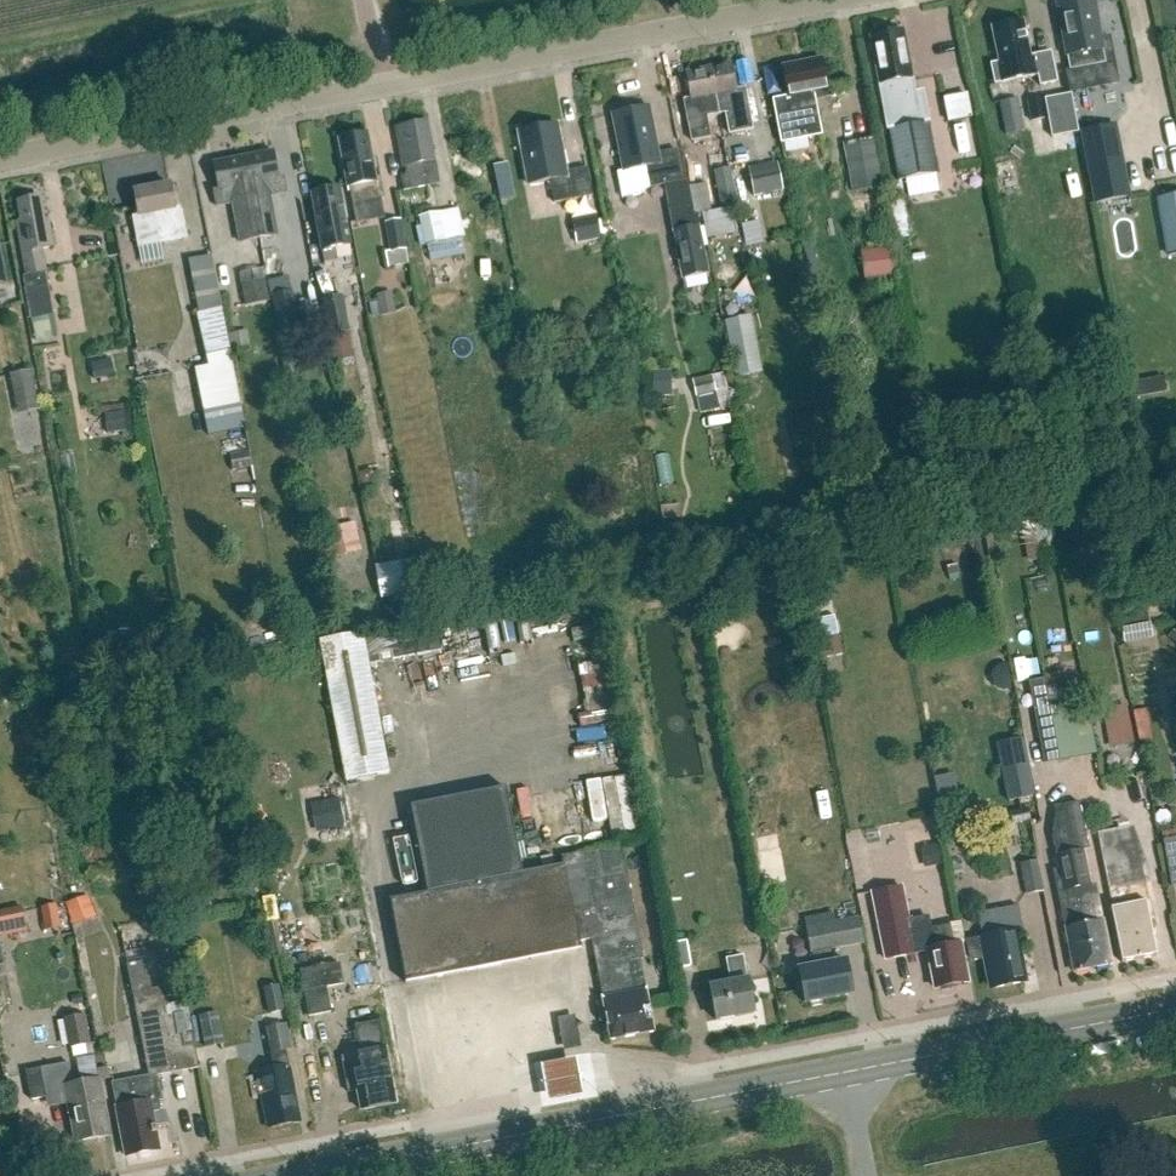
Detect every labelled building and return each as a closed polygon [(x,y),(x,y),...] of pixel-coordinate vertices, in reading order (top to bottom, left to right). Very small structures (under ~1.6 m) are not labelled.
[(1086,0),(1071,0),(1057,3),(1070,72),(1106,65),(1094,3),(1087,4),(1086,0)] [(1030,57),(1023,22),(992,28),(999,64),(991,66),(995,86),(1038,77),(1040,88),(1058,84),(1052,53),(1030,57)] [(917,111),(912,80),(903,33),(871,39),(880,86),(888,131),(889,131),(898,183),(937,176),(928,124),(929,124),(927,110),(917,111)] [(782,68),(788,98),(773,101),(781,145),(823,137),(816,101),(830,98),(822,60),(782,68)] [(709,70),(718,116),(725,114),(729,135),(753,130),(745,90),(737,91),(732,65),(709,70)] [(707,117),(718,116),(709,70),(686,74),(691,100),(684,101),(692,142),(711,139),(707,117)] [(967,95),(944,100),(948,122),(971,118),(967,95)] [(1043,99),(1028,102),(1032,122),(1047,119),(1043,99)] [(659,154),(650,107),(612,115),(624,173),(646,169),(650,188),(683,182),(676,151),(659,154)] [(1019,110),(1002,114),(1006,136),(1024,132),(1019,110)] [(404,192),(410,190),(439,185),(427,123),(396,129),(404,168),(406,168),(407,175),(401,177),(404,192)] [(1129,197),(1116,125),(1080,132),(1094,204),(1129,197)] [(567,173),(558,126),(519,133),(529,186),(551,182),(555,203),(593,196),(587,169),(567,173)] [(372,173),(370,161),(373,160),(368,134),(339,139),(347,180),(349,180),(354,205),(385,199),(379,172),(372,173)] [(851,192),(855,191),(883,187),(874,138),(842,144),(851,192)] [(244,158),(260,239),(277,236),(270,196),(287,193),(284,178),(278,179),(273,152),(244,158)] [(241,243),(260,239),(244,158),(214,164),(219,190),(213,191),(216,206),(233,203),(241,243)] [(498,198),(513,198),(512,162),(496,162),(498,198)] [(754,198),(782,192),(776,162),(748,169),(754,198)] [(719,203),(735,200),(729,168),(713,171),(719,203)] [(175,211),(170,185),(133,192),(138,218),(133,219),(139,246),(186,237),(180,210),(175,211)] [(702,215),(712,213),(706,185),(690,188),(696,217),(702,215)] [(325,264),(338,261),(336,249),(351,247),(340,189),(312,195),(325,264)] [(44,224),(40,199),(18,202),(21,221),(16,222),(21,255),(22,255),(26,277),(23,277),(25,289),(24,290),(30,321),(54,316),(43,250),(53,248),(49,223),(44,224)] [(465,238),(459,209),(421,217),(427,246),(465,238)] [(712,213),(702,215),(707,239),(735,233),(731,209),(712,213)] [(1170,255),(1175,254),(1175,212),(1163,214),(1170,255)] [(576,244),(600,240),(595,214),(571,218),(576,244)] [(388,268),(409,264),(406,250),(400,220),(384,223),(390,251),(385,252),(388,268)] [(756,222),(743,225),(748,246),(761,243),(756,222)] [(681,279),(708,274),(699,225),(671,231),(681,279)] [(861,249),(865,276),(900,271),(897,244),(861,249)] [(202,412),(241,404),(230,354),(232,353),(209,253),(190,258),(203,313),(196,314),(207,366),(194,369),(202,412)] [(245,304),(269,298),(262,266),(238,271),(245,304)] [(379,316),(395,313),(391,292),(375,296),(379,316)] [(271,297),(278,332),(295,328),(288,293),(271,297)] [(327,335),(349,332),(342,296),(321,299),(327,335)] [(735,377),(760,372),(750,316),(725,321),(735,377)] [(247,330),(229,334),(233,350),(251,346),(247,330)] [(110,358),(90,362),(94,380),(114,376),(110,358)] [(36,399),(31,372),(12,376),(17,402),(36,399)] [(653,372),(653,396),(671,396),(671,372),(653,372)] [(711,375),(692,380),(696,397),(715,392),(711,375)] [(1149,379),(1134,382),(1136,396),(1152,394),(1149,379)] [(241,404),(202,412),(207,435),(246,427),(241,404)] [(123,412),(107,415),(110,434),(126,431),(123,412)] [(249,452),(229,455),(232,470),(251,467),(249,452)] [(354,523),(324,530),(331,559),(361,551),(354,523)] [(1025,537),(1028,557),(1046,555),(1043,534),(1025,537)] [(419,560),(375,567),(381,600),(424,593),(419,560)] [(976,608),(964,611),(968,628),(980,626),(976,608)] [(440,651),(435,623),(362,635),(362,633),(318,641),(344,781),(388,773),(369,664),(440,651)] [(838,636),(813,641),(816,660),(842,655),(838,636)] [(1063,705),(1048,708),(1059,760),(1078,757),(1070,719),(1066,720),(1063,705)] [(1125,705),(1101,710),(1106,735),(1130,730),(1125,705)] [(1059,760),(1048,708),(1048,706),(1034,709),(1044,763),(1059,760)] [(1139,743),(1151,740),(1144,710),(1132,712),(1139,743)] [(1024,740),(993,746),(1004,801),(1035,794),(1024,740)] [(585,780),(593,821),(609,818),(612,833),(637,829),(626,772),(585,780)] [(406,984),(582,950),(580,942),(565,867),(564,867),(524,875),(507,789),(410,807),(427,894),(390,901),(406,984)] [(338,799),(320,803),(325,830),(343,827),(338,799)] [(1070,854),(1093,969),(1112,965),(1103,921),(1097,922),(1090,885),(1091,885),(1084,851),(1088,850),(1078,802),(1061,805),(1062,813),(1065,813),(1070,854)] [(1012,825),(1029,822),(1027,809),(1009,813),(1012,825)] [(1074,973),(1093,969),(1070,854),(1065,813),(1062,813),(1054,814),(1051,837),(1056,857),(1061,882),(1056,883),(1074,973)] [(1149,902),(1137,845),(1130,828),(1097,835),(1112,909),(1110,910),(1121,963),(1156,956),(1150,926),(1157,925),(1152,901),(1149,902)] [(1175,869),(1175,838),(1162,840),(1167,870),(1175,869)] [(627,961),(627,962),(643,959),(621,846),(562,857),(564,867),(565,867),(580,942),(591,940),(596,967),(627,961)] [(1026,896),(1044,892),(1038,861),(1020,864),(1026,896)] [(909,922),(902,887),(872,893),(886,960),(915,954),(915,953),(928,951),(936,990),(968,984),(960,945),(954,946),(950,926),(929,930),(927,919),(909,922)] [(73,926),(96,918),(87,895),(65,904),(73,926)] [(56,905),(40,908),(45,931),(61,927),(56,905)] [(25,933),(20,907),(0,911),(0,938),(25,933)] [(1023,963),(1017,933),(1023,932),(1018,907),(978,915),(983,939),(966,942),(969,959),(974,963),(983,961),(985,970),(989,969),(992,990),(1023,984),(1020,963),(1023,963)] [(835,963),(833,951),(864,945),(859,918),(807,928),(814,967),(798,970),(805,1004),(854,995),(847,961),(835,963)] [(692,967),(687,940),(672,942),(677,969),(692,967)] [(158,1077),(199,1070),(188,1012),(186,1001),(169,1005),(168,1000),(157,988),(152,990),(143,950),(125,953),(133,995),(143,1052),(147,1076),(114,1082),(127,1155),(158,1150),(149,1104),(162,1102),(158,1077)] [(746,980),(742,958),(728,961),(732,983),(709,987),(715,1021),(755,1014),(749,980),(746,980)] [(646,991),(633,993),(627,962),(627,961),(596,967),(603,1002),(596,1003),(600,1022),(607,1021),(611,1041),(654,1033),(646,991)] [(308,1017),(330,1012),(325,987),(342,984),(339,963),(299,971),(308,1017)] [(269,1015),(284,1011),(278,985),(262,988),(269,1015)] [(204,1048),(224,1045),(218,1013),(198,1016),(204,1048)] [(68,1049),(90,1045),(84,1015),(63,1019),(68,1049)] [(562,1045),(573,1043),(568,1018),(557,1020),(562,1045)] [(397,1105),(380,1022),(355,1027),(358,1043),(349,1046),(351,1057),(342,1059),(349,1094),(357,1092),(361,1112),(397,1105)] [(297,1124),(295,1111),(298,1110),(287,1052),(292,1050),(287,1025),(266,1029),(274,1070),(257,1073),(266,1116),(269,1116),(272,1129),(297,1124)] [(93,1054),(76,1057),(80,1078),(97,1075),(93,1054)] [(26,1072),(31,1100),(65,1094),(75,1144),(111,1137),(99,1080),(73,1085),(69,1063),(26,1072)]
